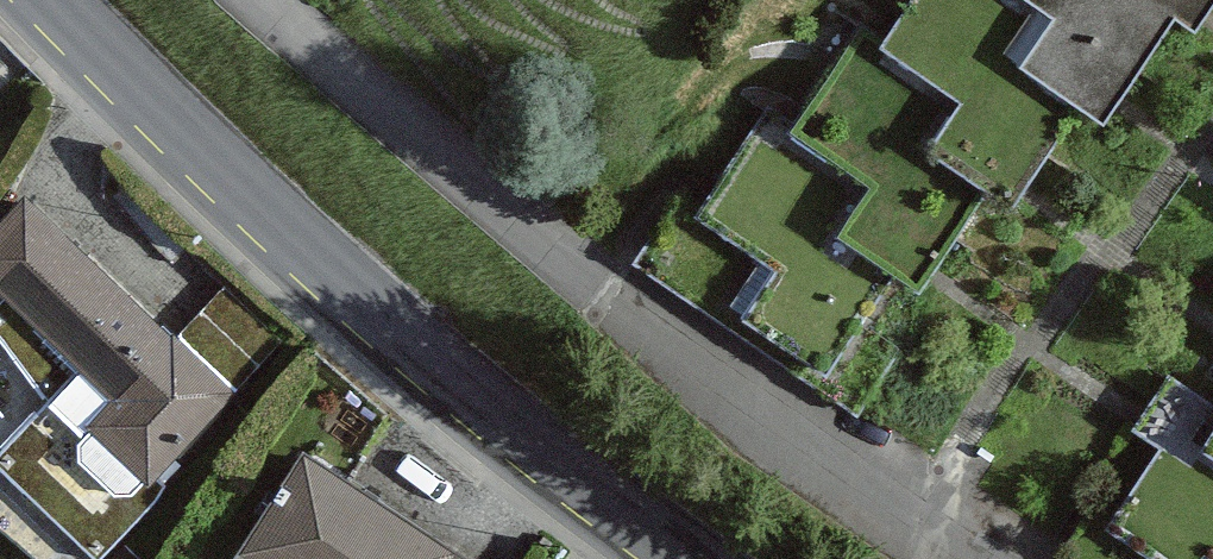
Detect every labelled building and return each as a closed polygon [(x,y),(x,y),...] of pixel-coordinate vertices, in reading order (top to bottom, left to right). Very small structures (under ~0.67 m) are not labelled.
[(862,50),(842,35),(774,130),(762,121),(687,225),(745,267),(707,320),(799,387),(867,293),(884,305),(957,203),(981,220),(1051,123),(1068,135),(1149,23),(1174,41),(1203,0),(899,0),(862,50)] [(6,200),(0,206),(0,314),(67,376),(0,448),(0,499),(66,558),(97,558),(158,493),(142,479),(219,396),(6,200)] [(1170,471),(1144,452),(1084,536),(1116,558),(1212,558),(1212,411),(1170,471)] [(282,459),(213,558),(429,558),(282,459)]
